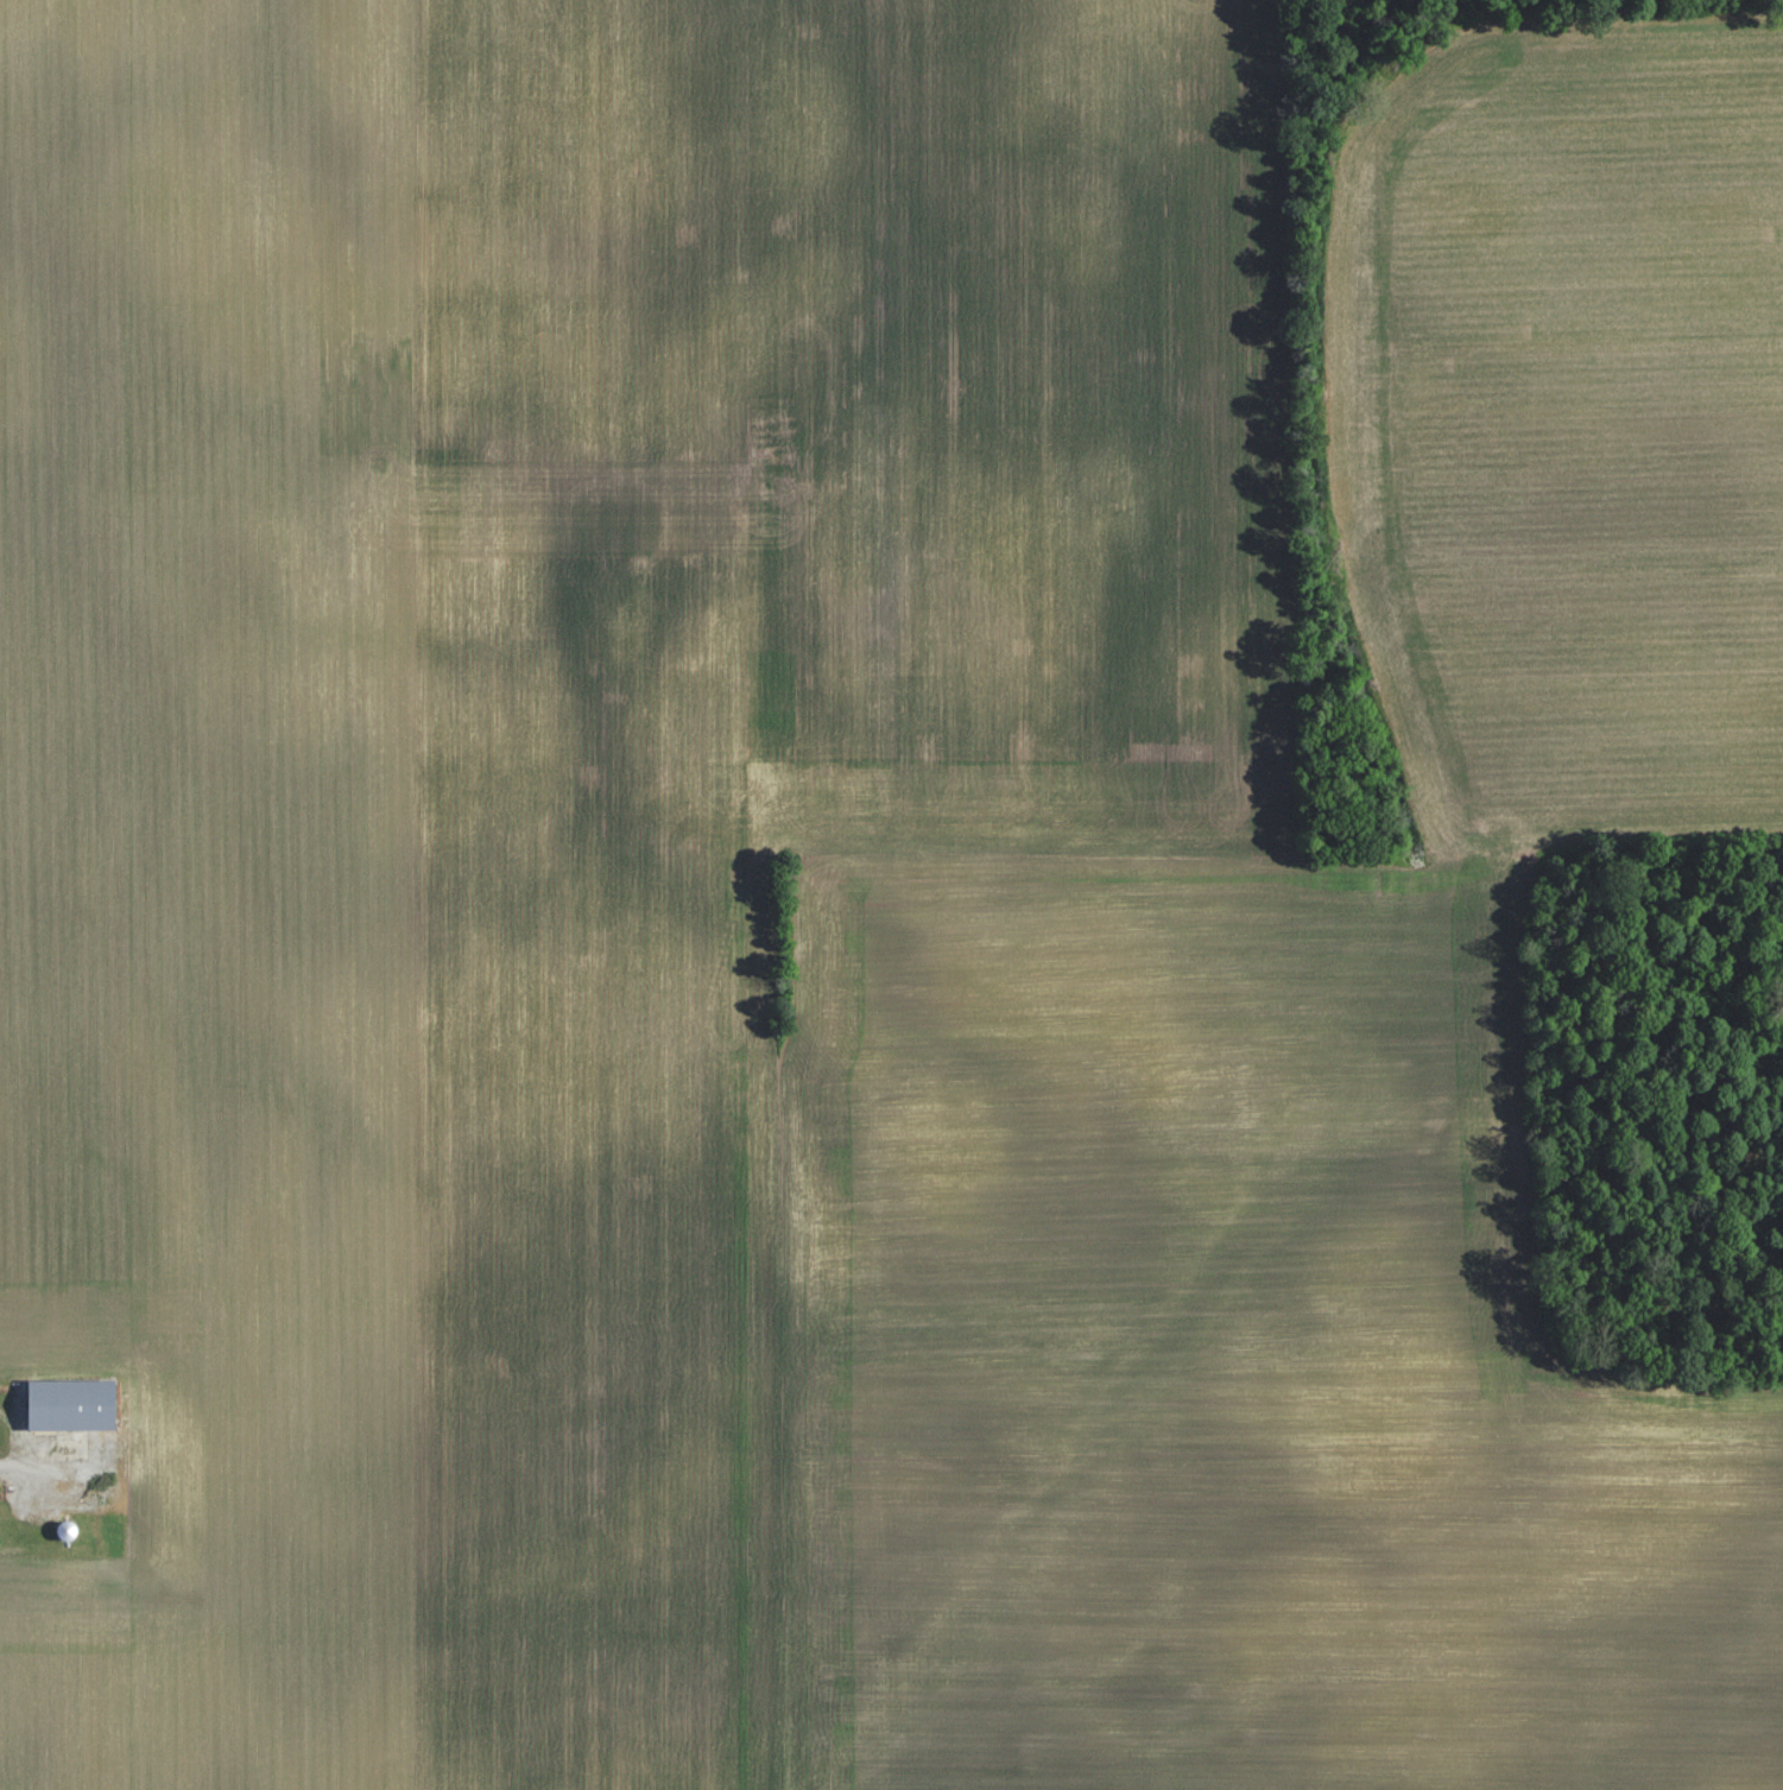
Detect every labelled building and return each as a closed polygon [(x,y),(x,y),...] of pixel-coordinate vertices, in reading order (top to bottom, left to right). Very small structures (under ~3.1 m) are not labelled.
[(25,1429),(112,1429),(112,1379),(25,1379),(25,1429)]
